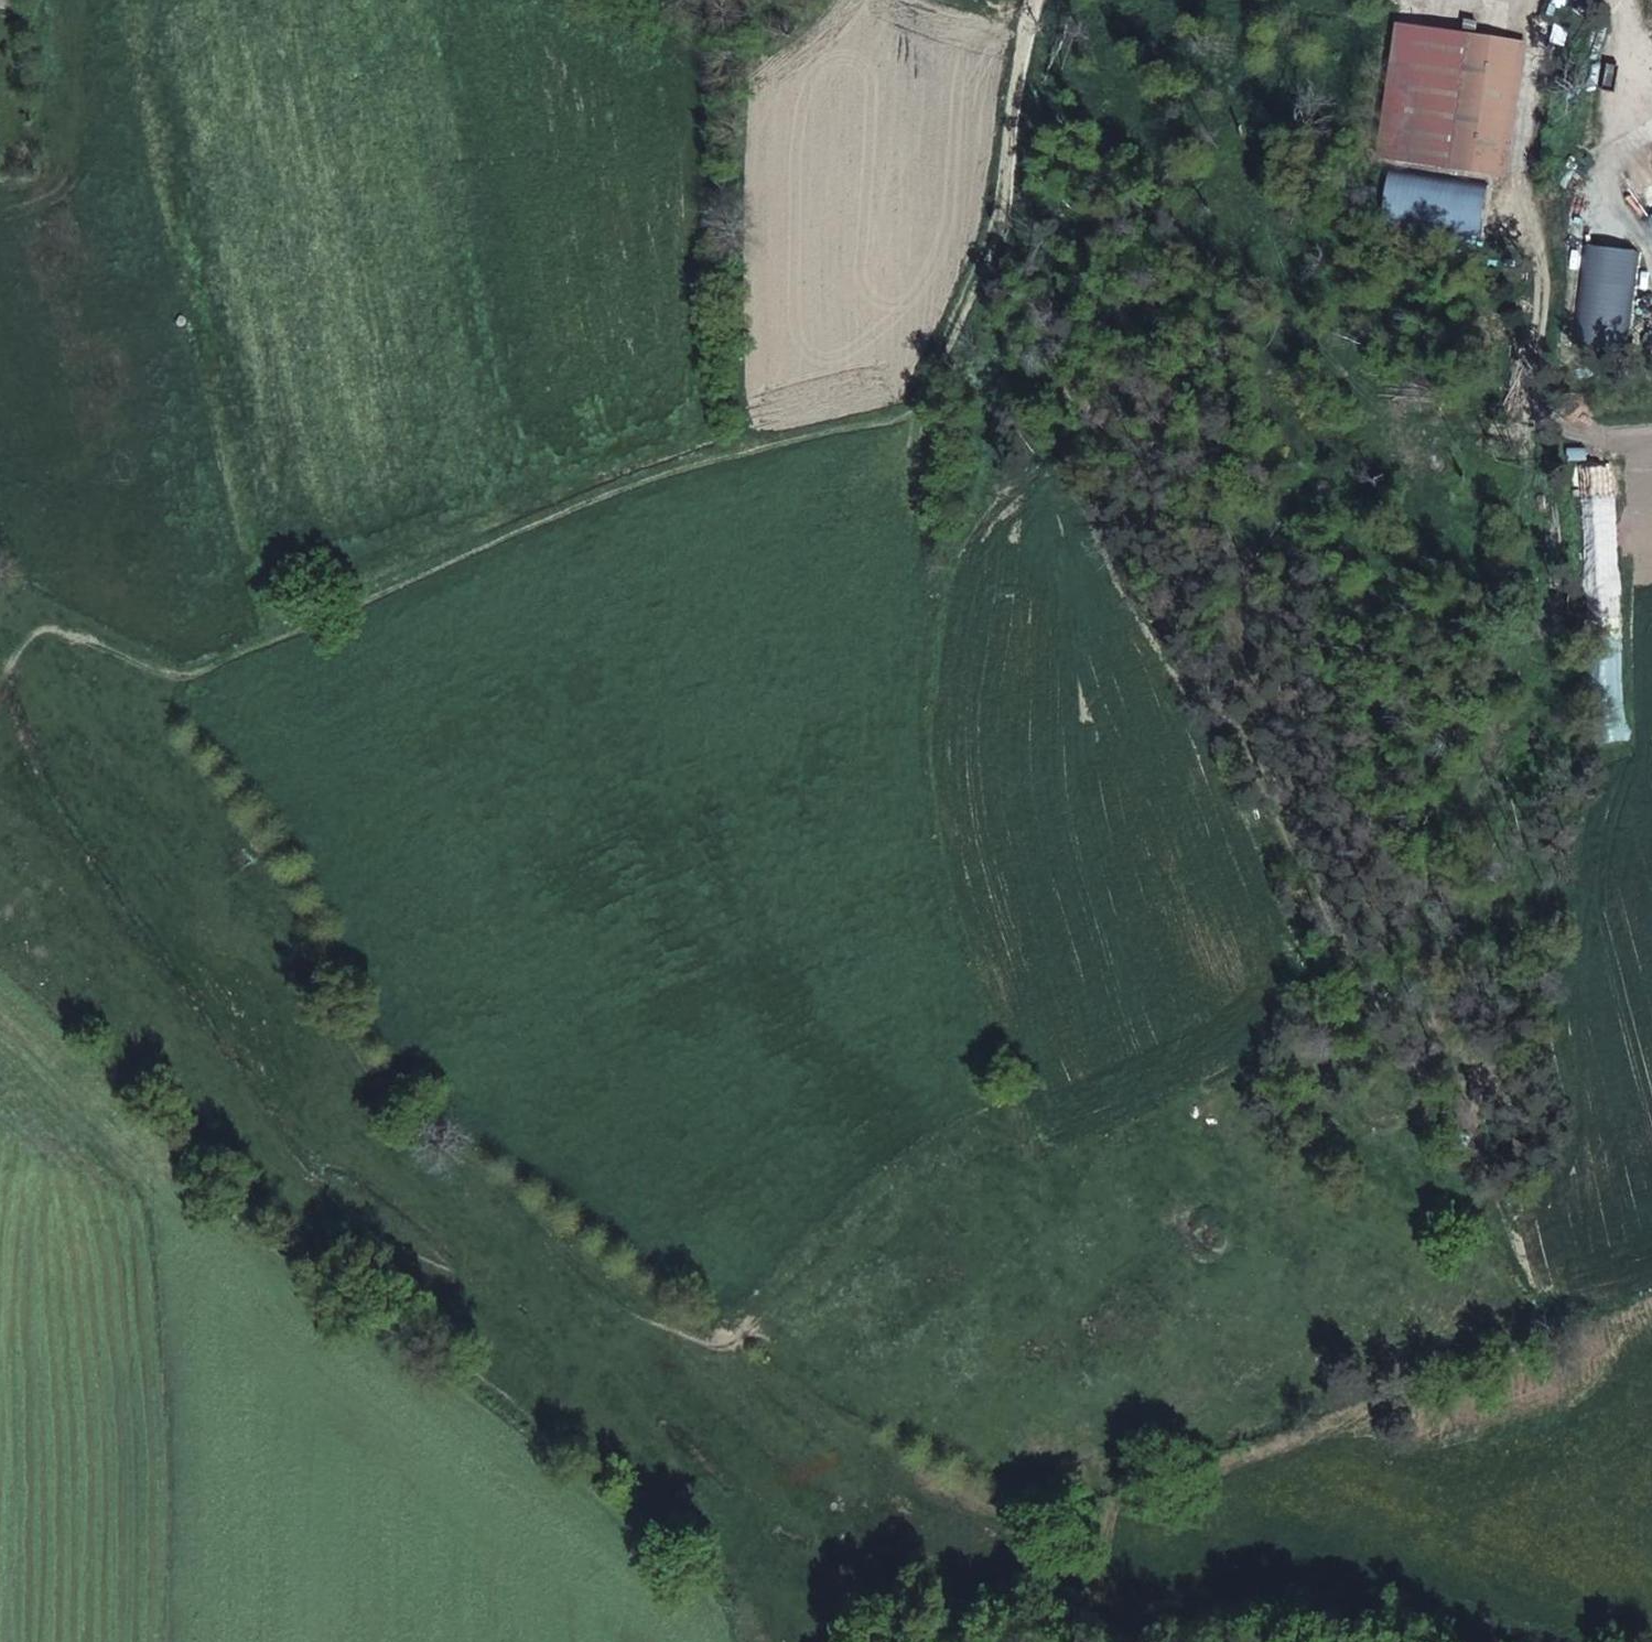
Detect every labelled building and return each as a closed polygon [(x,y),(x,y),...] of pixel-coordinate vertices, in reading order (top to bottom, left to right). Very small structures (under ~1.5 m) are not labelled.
[(1527,41),(1393,23),(1374,161),(1507,179),(1527,41)]
